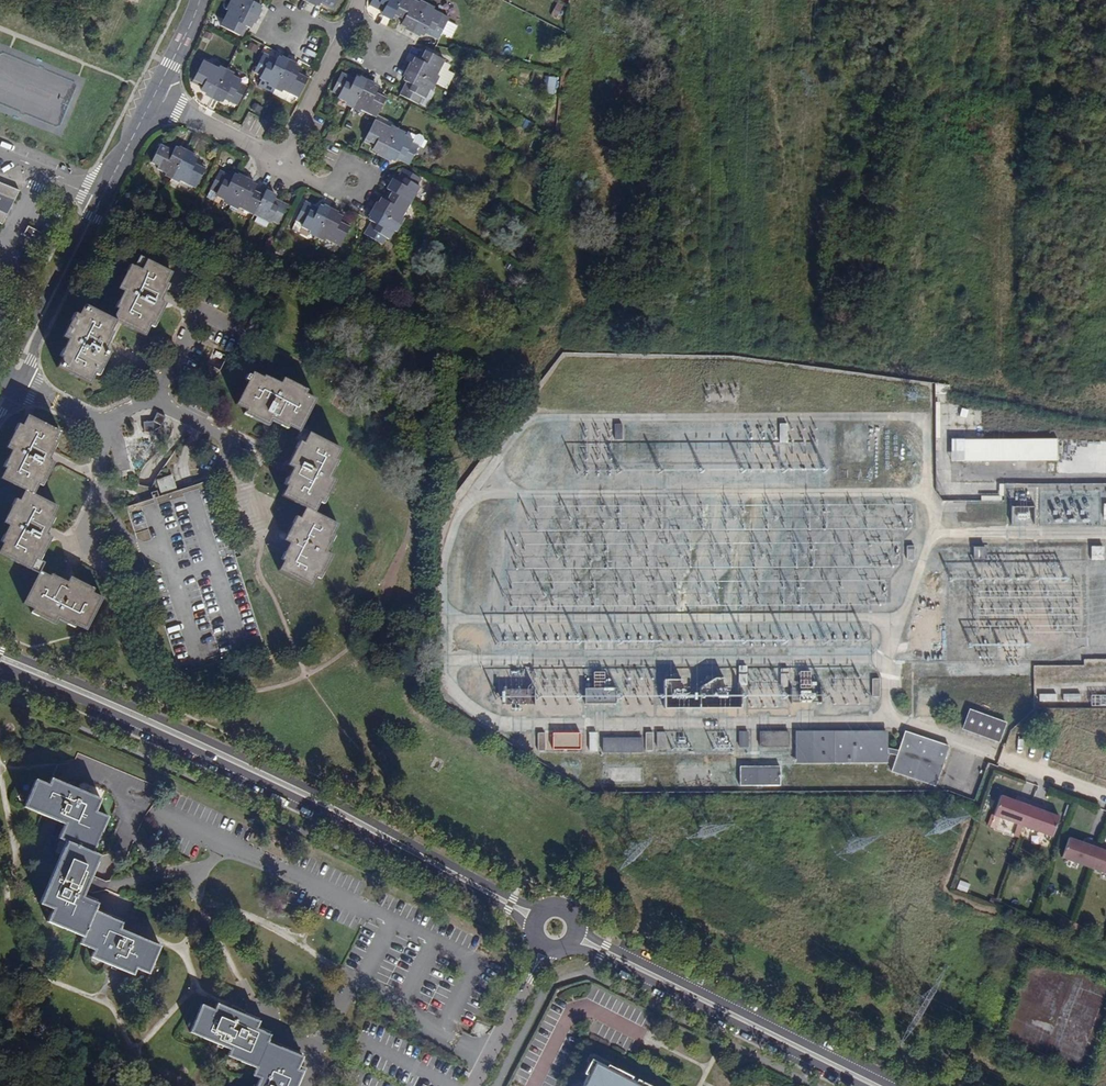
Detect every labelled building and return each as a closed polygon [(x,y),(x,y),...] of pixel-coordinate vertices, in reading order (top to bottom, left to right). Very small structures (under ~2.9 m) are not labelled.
[(232,4),(255,16),(260,7),(257,4),(259,0),(234,0),(232,4)] [(307,1),(317,6),(319,2),(332,9),(336,0),(307,0),(307,1)] [(391,19),(401,0),(372,0),(370,4),(383,11),(381,14),(391,19)] [(425,7),(411,0),(401,0),(391,19),(401,24),(404,20),(415,25),(425,7)] [(559,1),(551,14),(557,18),(566,5),(559,1)] [(255,16),(232,4),(220,26),(239,36),(244,27),(249,29),(255,16)] [(425,7),(415,25),(413,30),(424,36),(425,32),(438,39),(447,21),(441,18),(442,15),(425,7)] [(408,70),(433,82),(444,60),(424,50),(419,60),(415,58),(408,70)] [(259,79),(275,87),(287,63),(278,58),(276,61),(263,55),(254,72),(260,76),(259,79)] [(212,96),(224,73),(202,62),(192,81),(203,86),(200,90),(212,96)] [(287,63),(275,87),(272,94),(283,100),(286,99),(288,94),(297,98),(307,79),(297,74),(300,69),(287,63)] [(433,82),(408,70),(403,80),(407,82),(400,95),(419,105),(422,98),(425,99),(433,82)] [(241,81),(224,73),(212,96),(222,101),(224,98),(237,104),(246,86),(240,84),(241,81)] [(337,99),(354,107),(366,83),(355,78),(353,81),(341,75),(332,93),(338,96),(337,99)] [(557,95),(559,77),(549,76),(547,93),(557,95)] [(366,83),(354,107),(375,118),(385,99),(376,94),(378,89),(366,83)] [(384,155),(397,131),(374,120),(364,139),(374,145),(372,149),(384,155)] [(413,140),(397,131),(384,155),(394,161),(396,157),(410,163),(419,146),(412,142),(413,140)] [(157,170),(173,177),(185,153),(175,148),(173,152),(161,147),(152,164),(158,167),(157,170)] [(185,153),(173,177),(196,189),(206,170),(195,165),(198,160),(185,153)] [(392,192),(411,203),(421,187),(418,185),(421,178),(403,169),(396,181),(393,179),(388,189),(392,192)] [(217,196),(232,204),(244,180),(235,175),(233,179),(220,172),(210,190),(218,194),(217,196)] [(253,216),(264,196),(255,192),(257,187),(244,180),(232,204),(253,216)] [(7,225),(20,191),(0,183),(0,222),(7,225)] [(264,196),(253,216),(270,225),(272,221),(279,225),(288,208),(275,201),(277,197),(266,191),(264,196)] [(382,198),(375,210),(399,224),(411,203),(392,192),(387,201),(382,198)] [(317,235),(330,211),(320,206),(318,210),(305,203),(291,231),(298,234),(301,228),(317,235)] [(399,224),(375,210),(369,221),(373,223),(365,235),(384,245),(388,238),(390,239),(399,224)] [(343,218),(330,211),(317,235),(340,246),(350,227),(341,222),(343,218)] [(23,233),(37,241),(42,231),(27,224),(23,233)] [(115,310),(111,319),(114,321),(140,334),(145,324),(148,326),(156,311),(159,312),(171,287),(169,286),(173,277),(143,262),(139,271),(134,269),(126,286),(123,284),(111,307),(115,310)] [(114,321),(111,319),(85,306),(79,317),(76,316),(64,339),(69,342),(61,357),(64,359),(59,369),(88,383),(92,373),(96,374),(108,350),(104,348),(112,334),(109,332),(114,321)] [(287,428),(288,425),(301,397),(290,392),(292,388),(269,377),(267,380),(252,372),(250,376),(241,372),(227,403),(234,407),(233,409),(258,421),(260,418),(274,426),(276,422),(287,428)] [(935,383),(936,394),(950,394),(950,385),(935,383)] [(33,564),(37,556),(33,555),(44,533),(41,531),(48,516),(46,515),(52,503),(29,492),(34,481),(38,483),(49,460),(47,460),(54,444),(51,442),(56,432),(27,418),(22,428),(18,426),(7,448),(12,451),(4,466),(7,468),(1,479),(22,489),(16,500),(13,499),(2,521),(5,522),(0,533),(0,541),(1,541),(0,543),(0,552),(32,567),(33,564)] [(325,442),(288,425),(287,428),(283,435),(287,437),(276,459),(280,461),(273,476),(275,478),(270,490),(291,500),(286,511),(283,509),(272,532),(274,534),(267,549),(270,551),(265,561),(295,576),(300,565),(303,567),(314,544),(309,542),(317,525),(314,524),(320,514),(300,504),(305,493),(308,494),(319,471),(316,470),(324,453),(321,452),(325,442)] [(1099,470),(1100,469),(1103,469),(1103,470),(1105,470),(1105,443),(1074,444),(1074,437),(1056,437),(1056,438),(951,439),(951,461),(1056,460),(1056,470),(1074,470),(1074,469),(1077,469),(1077,470),(1080,468),(1096,467),(1099,470)] [(169,489),(166,481),(151,485),(154,495),(169,489)] [(1099,523),(1099,492),(1048,492),(1048,484),(1000,484),(1000,498),(1003,498),(1003,495),(1016,495),(1016,504),(1012,504),(1012,525),(1040,525),(1040,513),(1053,513),(1053,524),(1099,523)] [(986,562),(986,549),(974,549),(975,562),(986,562)] [(1104,561),(1104,549),(1092,549),(1092,561),(1104,561)] [(33,564),(32,567),(18,595),(30,601),(28,605),(52,616),(54,613),(70,621),(72,616),(81,621),(95,591),(87,587),(88,583),(65,572),(63,575),(46,567),(45,570),(33,564)] [(586,702),(618,703),(619,688),(587,687),(586,702)] [(504,705),(535,705),(535,688),(504,688),(504,705)] [(964,727),(963,729),(999,742),(1006,723),(970,710),(964,727)] [(789,747),(789,731),(761,731),(761,747),(789,747)] [(665,747),(665,732),(656,732),(657,747),(665,747)] [(748,747),(748,732),(740,732),(740,747),(748,747)] [(897,755),(892,771),(937,786),(950,746),(906,732),(899,750),(887,748),(888,732),(797,732),(798,762),(888,762),(888,754),(897,755)] [(642,753),(642,738),(602,738),(603,753),(642,753)] [(57,761),(51,776),(112,804),(106,817),(106,818),(90,853),(96,856),(99,857),(109,852),(127,811),(140,817),(152,803),(70,766),(57,761)] [(781,766),(741,766),(741,785),(781,785),(781,766)] [(35,777),(23,804),(72,827),(65,841),(74,845),(45,906),(51,909),(44,922),(78,938),(74,944),(89,951),(86,958),(126,976),(130,970),(142,975),(154,949),(114,931),(117,924),(89,912),(93,904),(77,896),(80,891),(87,876),(96,856),(90,853),(106,818),(106,817),(112,804),(51,776),(47,783),(35,777)] [(1015,801),(1001,796),(994,815),(1052,836),(1059,817),(1045,811),(1047,807),(1017,796),(1015,801)] [(1069,838),(1061,857),(1105,873),(1105,846),(1084,838),(1083,843),(1069,838)] [(87,876),(80,891),(87,894),(101,891),(104,883),(87,876)] [(304,1059),(270,1043),(273,1036),(259,1030),(265,1017),(224,998),(218,1010),(206,1005),(194,1031),(233,1049),(230,1055),(258,1069),(254,1077),(261,1080),(258,1085),(298,1085),(304,1074),(298,1072),(304,1059)] [(597,1064),(589,1078),(592,1080),(589,1085),(642,1085),(636,1083),(635,1085),(619,1077),(621,1075),(613,1070),(612,1073),(597,1064)] [(636,1083),(621,1075),(619,1077),(635,1085),(636,1083)]
